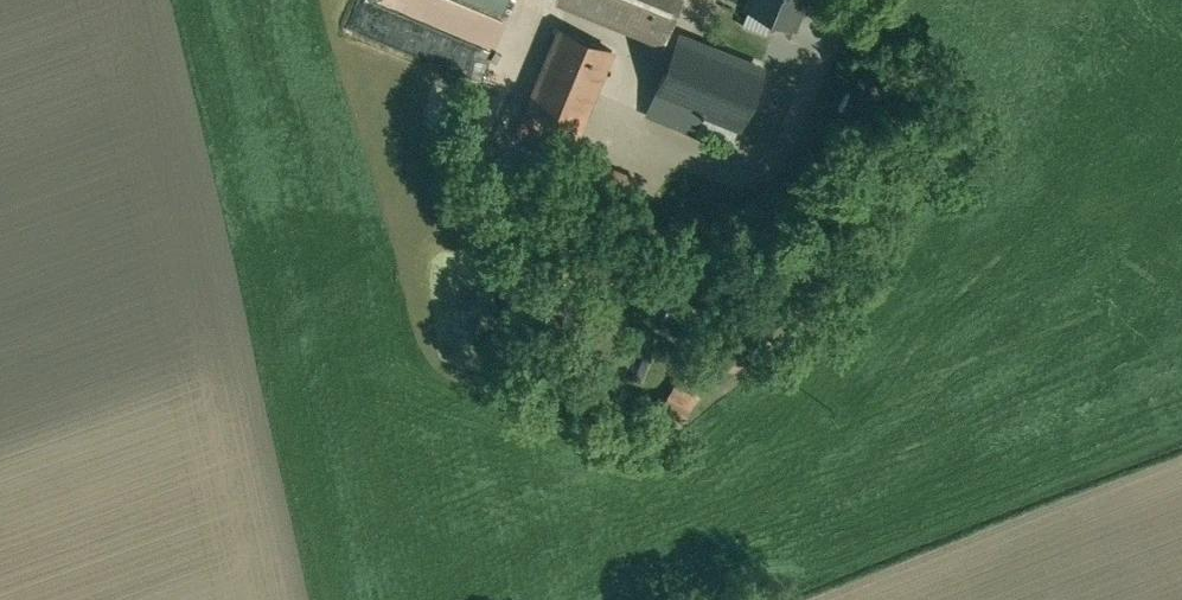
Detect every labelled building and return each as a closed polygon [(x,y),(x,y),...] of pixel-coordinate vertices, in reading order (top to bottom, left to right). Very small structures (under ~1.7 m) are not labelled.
[(459,0),(361,0),(351,33),(482,75),(502,14),(459,0)] [(502,14),(508,0),(470,0),(502,14)] [(581,6),(580,8),(661,41),(675,6),(660,0),(566,0),(581,6)] [(749,7),(792,24),(802,0),(751,0),(749,7)] [(612,50),(559,28),(517,131),(570,152),(612,50)] [(678,35),(646,114),(695,134),(727,54),(678,35)] [(761,67),(727,54),(695,134),(711,140),(714,133),(732,140),(761,67)] [(633,178),(588,159),(578,182),(623,201),(633,178)] [(694,414),(703,392),(679,382),(670,404),(694,414)]
